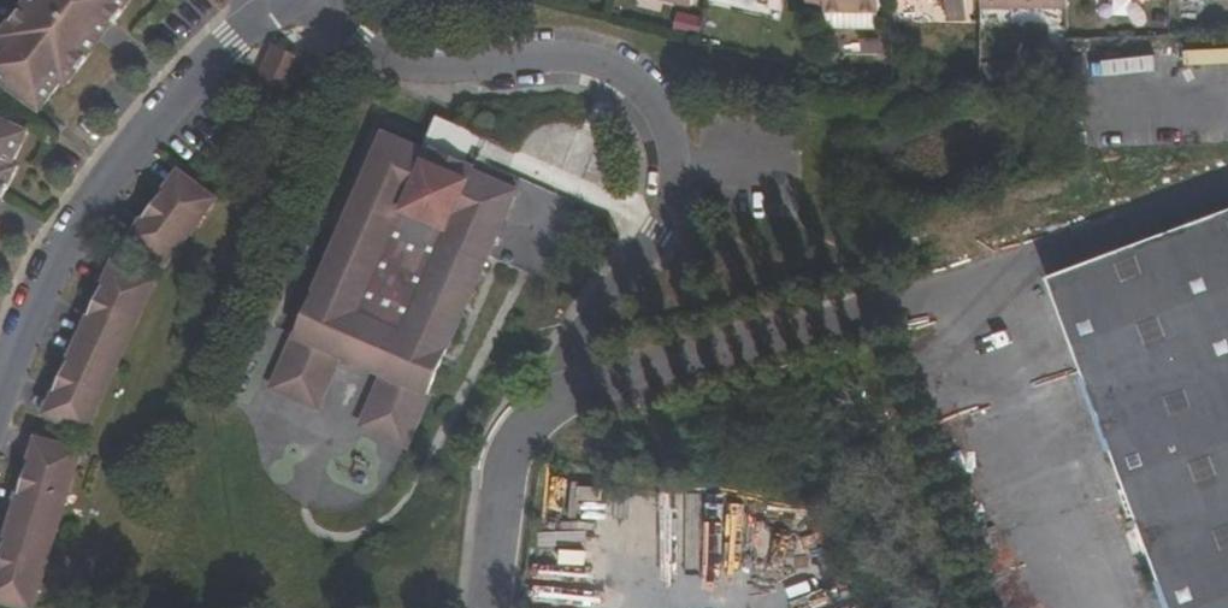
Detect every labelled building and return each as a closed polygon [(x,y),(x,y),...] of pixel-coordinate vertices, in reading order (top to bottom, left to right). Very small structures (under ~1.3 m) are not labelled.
[(38,105),(61,76),(65,80),(88,50),(83,46),(91,38),(84,32),(99,12),(111,22),(128,0),(0,0),(0,75),(38,105)] [(805,7),(824,8),(824,13),(879,15),(879,0),(806,0),(805,7)] [(946,20),(965,20),(966,0),(947,0),(946,20)] [(1064,9),(1065,0),(978,0),(978,7),(1064,9)] [(83,46),(88,50),(111,22),(99,12),(84,32),(91,38),(83,46)] [(253,86),(283,100),(302,60),(272,47),(253,86)] [(16,162),(10,159),(27,126),(0,113),(0,194),(16,162)] [(433,113),(418,149),(427,153),(438,151),(452,123),(433,113)] [(379,378),(422,397),(467,300),(515,194),(469,173),(465,182),(422,162),(427,153),(418,149),(382,133),(295,323),(289,336),(335,357),(379,378)] [(438,151),(427,153),(422,162),(465,182),(469,173),(472,167),(438,151)] [(183,173),(175,167),(159,185),(167,191),(183,173)] [(167,191),(159,185),(148,199),(186,229),(212,198),(183,173),(167,191)] [(147,217),(130,237),(158,263),(186,229),(148,199),(138,210),(147,217)] [(138,210),(122,231),(130,237),(147,217),(138,210)] [(1049,279),(1171,607),(1227,607),(1227,213),(1049,279)] [(103,280),(114,259),(105,255),(95,276),(103,280)] [(103,280),(95,276),(87,292),(131,315),(149,276),(114,259),(103,280)] [(78,334),(114,352),(131,315),(87,292),(79,309),(88,313),(78,334)] [(88,313),(79,309),(69,330),(78,334),(88,313)] [(78,334),(69,330),(59,351),(67,355),(78,334)] [(51,366),(96,389),(114,352),(78,334),(67,355),(59,351),(51,366)] [(311,406),(335,357),(289,336),(266,386),(311,406)] [(96,389),(51,366),(44,381),(53,386),(43,408),(79,426),(96,389)] [(356,426),(395,444),(400,445),(422,397),(379,378),(356,426)] [(44,381),(33,403),(43,408),(53,386),(44,381)] [(35,456),(41,434),(32,432),(24,452),(35,456)] [(63,483),(76,447),(41,434),(35,456),(24,452),(19,469),(63,483)] [(16,512),(50,524),(63,483),(19,469),(14,486),(23,488),(16,512)] [(6,508),(16,512),(23,488),(14,486),(6,508)] [(6,508),(0,529),(0,534),(8,537),(16,512),(6,508)] [(36,567),(50,524),(16,512),(8,537),(0,534),(0,555),(36,567)] [(0,555),(0,596),(23,604),(36,567),(0,555)]
